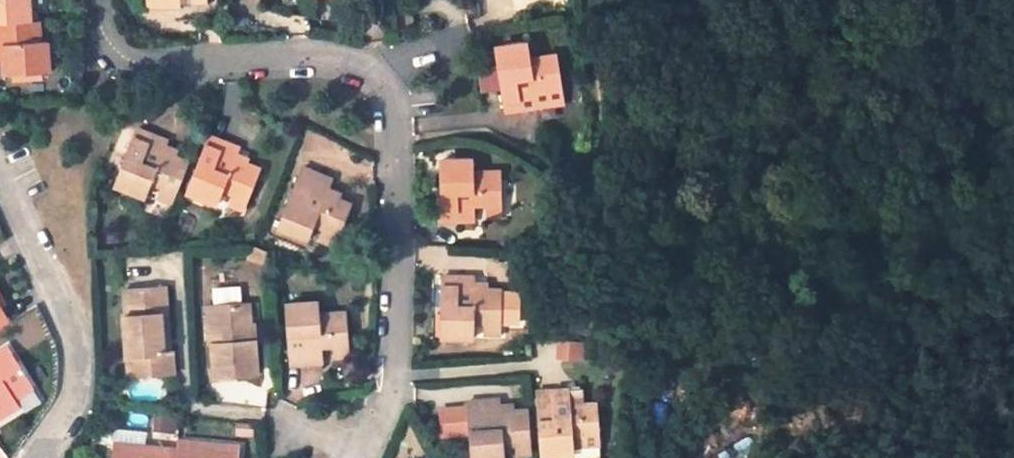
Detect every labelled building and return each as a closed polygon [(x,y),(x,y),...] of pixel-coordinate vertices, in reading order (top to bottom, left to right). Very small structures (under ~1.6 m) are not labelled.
[(31,23),(29,0),(0,0),(0,24),(31,23)] [(3,61),(5,76),(49,73),(47,41),(40,42),(39,22),(31,23),(0,24),(0,44),(2,44),(3,61)] [(527,45),(494,50),(504,112),(563,102),(555,55),(529,59),(527,45)] [(169,141),(135,129),(112,186),(145,198),(150,187),(159,190),(174,195),(188,160),(176,156),(164,151),(167,145),(169,141)] [(246,202),(259,169),(247,164),(235,159),(238,152),(240,147),(209,136),(187,192),(217,205),(222,193),(231,197),(246,202)] [(176,156),(179,150),(167,145),(164,151),(176,156)] [(247,164),(251,157),(238,152),(235,159),(247,164)] [(472,173),(472,158),(438,160),(441,223),(474,222),(474,206),(484,206),(501,206),(500,172),(472,173)] [(332,180),(300,168),(277,227),(308,239),(313,229),(320,232),(337,239),(351,205),(338,200),(325,195),(329,187),(332,180)] [(338,200),(341,192),(329,187),(325,195),(338,200)] [(171,202),(174,195),(159,190),(156,197),(171,202)] [(242,211),(246,202),(231,197),(228,206),(242,211)] [(501,217),(501,206),(484,206),(484,217),(501,217)] [(334,246),(337,239),(320,232),(317,240),(334,246)] [(475,277),(441,276),(441,338),(474,338),(473,324),(483,324),(500,324),(518,325),(518,293),(500,293),(500,290),(487,290),(475,290),(475,283),(475,277)] [(122,315),(126,358),(138,357),(139,378),(174,374),(171,352),(170,352),(162,352),(159,312),(167,312),(165,287),(123,290),(124,315),(122,315)] [(348,347),(345,313),(318,315),(317,302),(284,304),(290,367),(321,365),(320,349),(332,348),(348,347)] [(249,323),(248,304),(213,307),(216,344),(211,344),(214,379),(257,376),(254,340),(251,340),(249,323)] [(216,344),(213,307),(206,307),(208,344),(211,344),(216,344)] [(8,322),(0,308),(0,327),(8,322)] [(170,352),(167,312),(159,312),(162,352),(170,352)] [(500,334),(500,324),(483,324),(483,334),(500,334)] [(8,347),(0,351),(0,418),(6,415),(2,407),(15,399),(33,389),(8,347)] [(348,358),(348,347),(332,348),(333,359),(348,358)] [(139,378),(138,357),(126,358),(128,379),(139,378)] [(599,439),(596,403),(584,404),(570,405),(569,398),(568,391),(535,394),(541,457),(573,454),(573,451),(572,441),(599,439)] [(2,407),(6,415),(19,407),(15,399),(2,407)] [(466,403),(471,457),(504,457),(503,446),(514,445),(530,444),(527,410),(514,412),(501,413),(500,405),(499,400),(466,403)] [(501,413),(514,412),(513,405),(500,405),(501,413)] [(153,434),(172,435),(173,419),(153,419),(153,434)] [(236,436),(251,437),(251,425),(237,424),(236,436)] [(600,449),(599,439),(572,441),(573,451),(600,449)] [(240,447),(176,441),(176,448),(175,457),(239,457),(240,447)] [(113,443),(112,457),(175,457),(176,448),(113,443)] [(531,455),(530,444),(514,445),(515,456),(531,455)]
